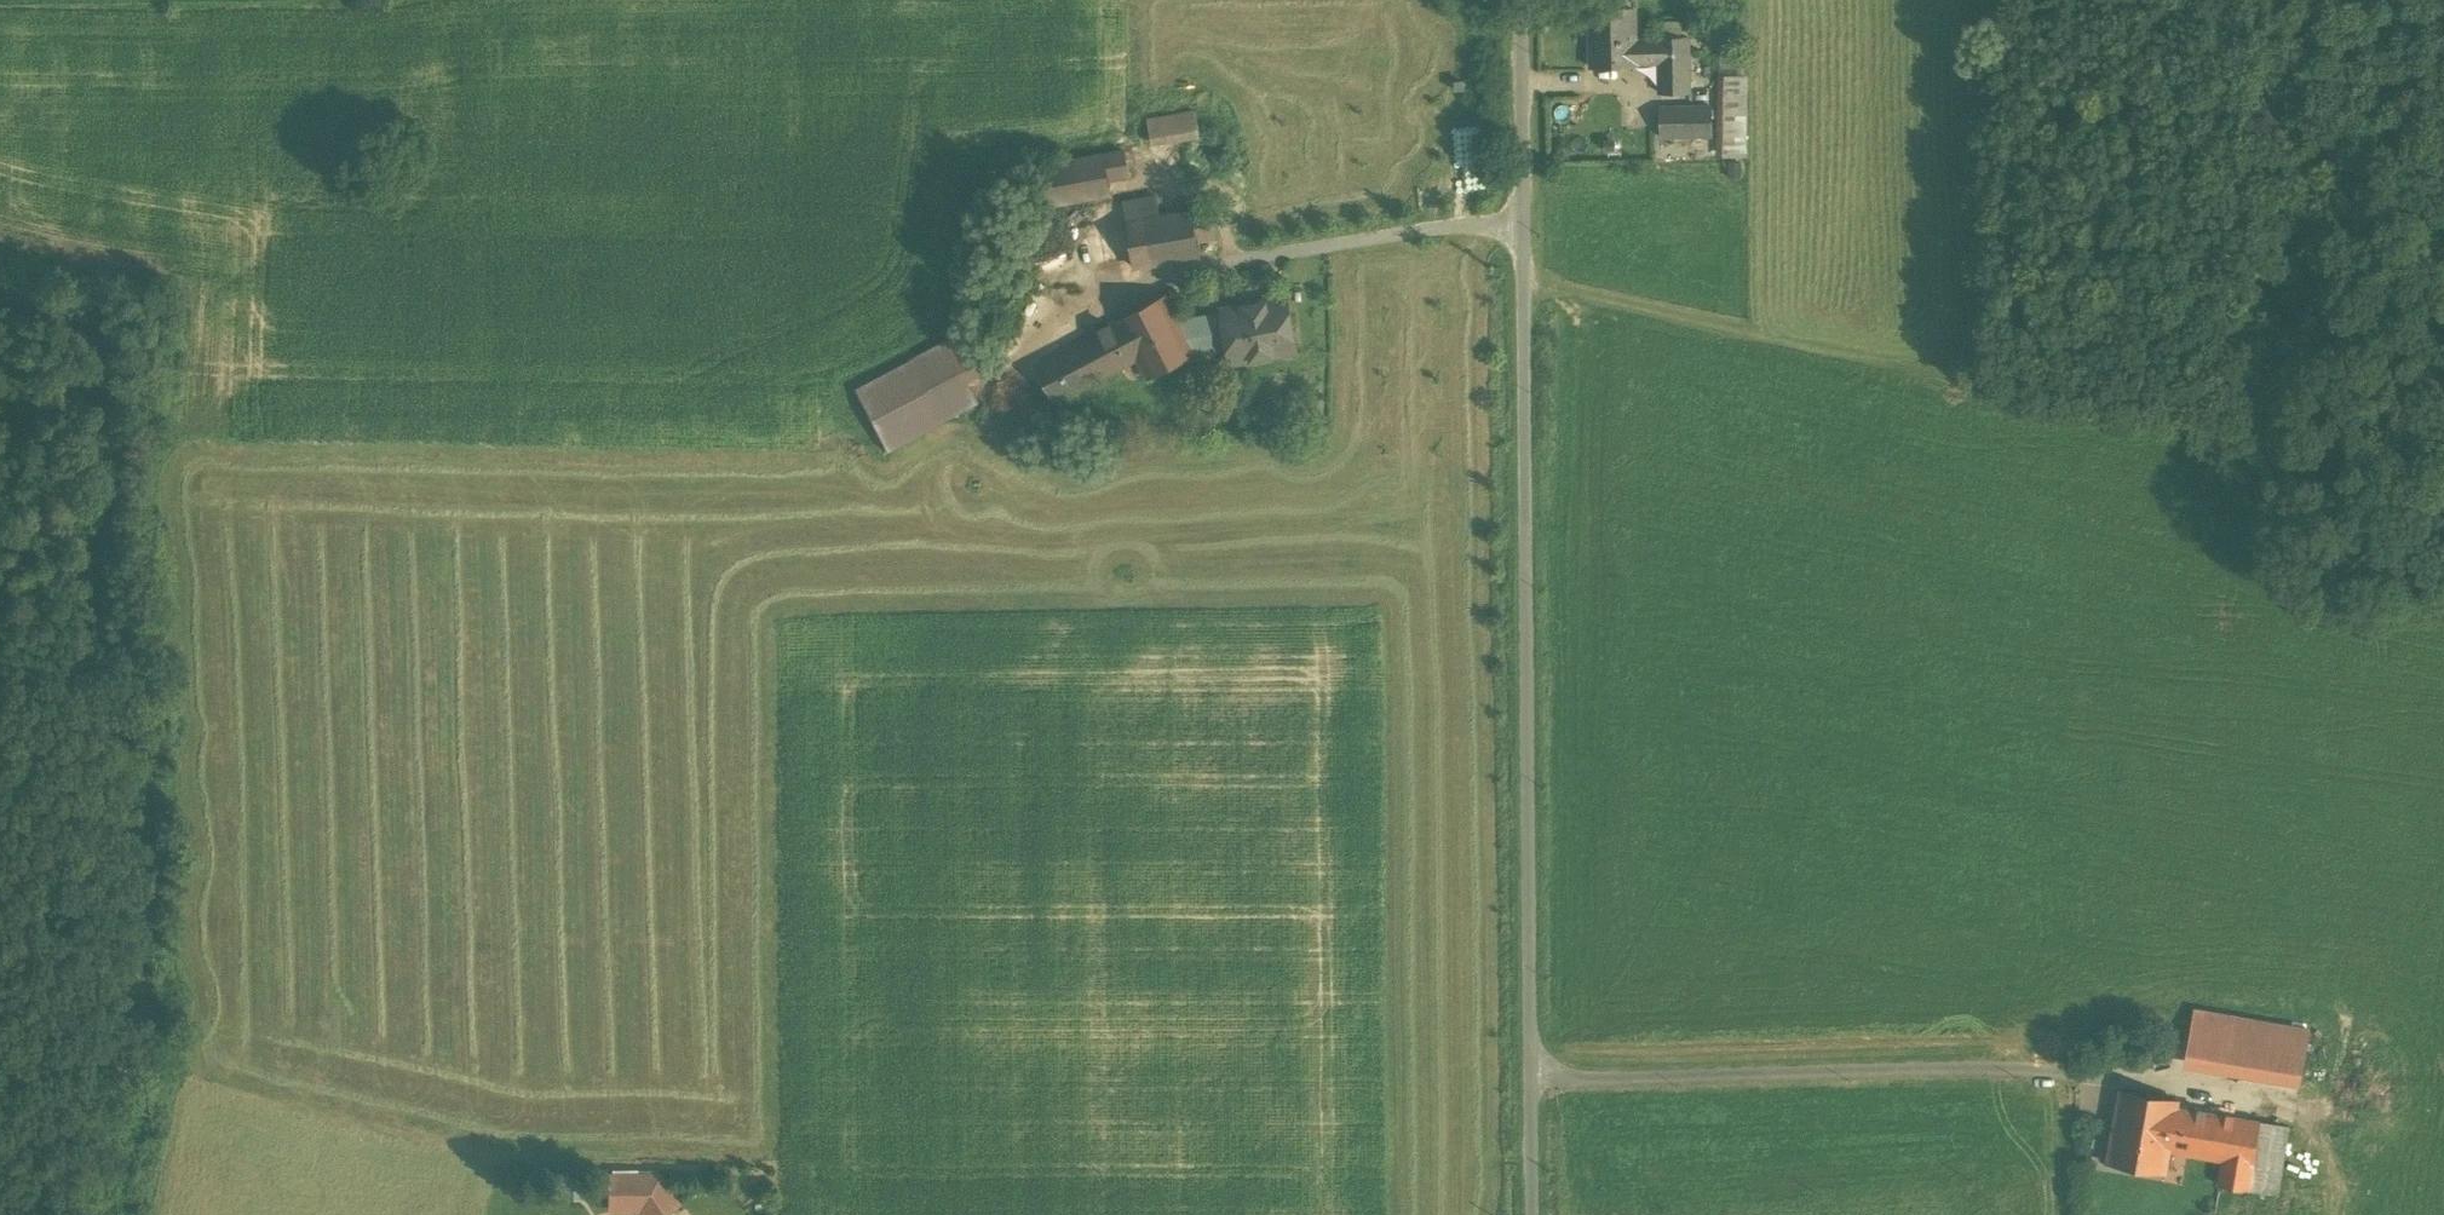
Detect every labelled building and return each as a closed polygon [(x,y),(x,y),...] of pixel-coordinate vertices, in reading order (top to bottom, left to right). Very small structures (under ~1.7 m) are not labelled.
[(1636,63),(1660,63),(1659,40),(1635,40),(1635,9),(1591,10),(1592,67),(1636,66),(1636,63)] [(1688,37),(1659,38),(1659,40),(1660,63),(1661,93),(1690,92),(1688,37)] [(1709,107),(1661,109),(1662,139),(1710,137),(1709,107)] [(1195,112),(1145,121),(1150,148),(1200,139),(1195,112)] [(1104,154),(1027,167),(1034,207),(1111,194),(1104,154)] [(1127,223),(1134,266),(1201,254),(1194,212),(1127,223)] [(1120,321),(1036,365),(1055,402),(1139,359),(1148,378),(1197,352),(1196,351),(1182,322),(1167,295),(1119,319),(1120,321)] [(1286,299),(1224,310),(1224,315),(1230,345),(1232,361),(1295,351),(1286,299)] [(1224,315),(1182,322),(1196,351),(1230,345),(1224,315)] [(947,340),(855,389),(887,450),(979,401),(947,340)] [(2195,1011),(2186,1066),(2299,1087),(2309,1031),(2195,1011)] [(2108,1162),(2165,1173),(2171,1144),(2178,1106),(2179,1100),(2121,1090),(2108,1162)] [(2289,1126),(2178,1106),(2171,1144),(2180,1146),(2179,1151),(2224,1159),(2219,1184),(2277,1194),(2289,1126)] [(642,1208),(646,1214),(659,1214),(677,1204),(659,1176),(611,1176),(611,1208),(642,1208)]
